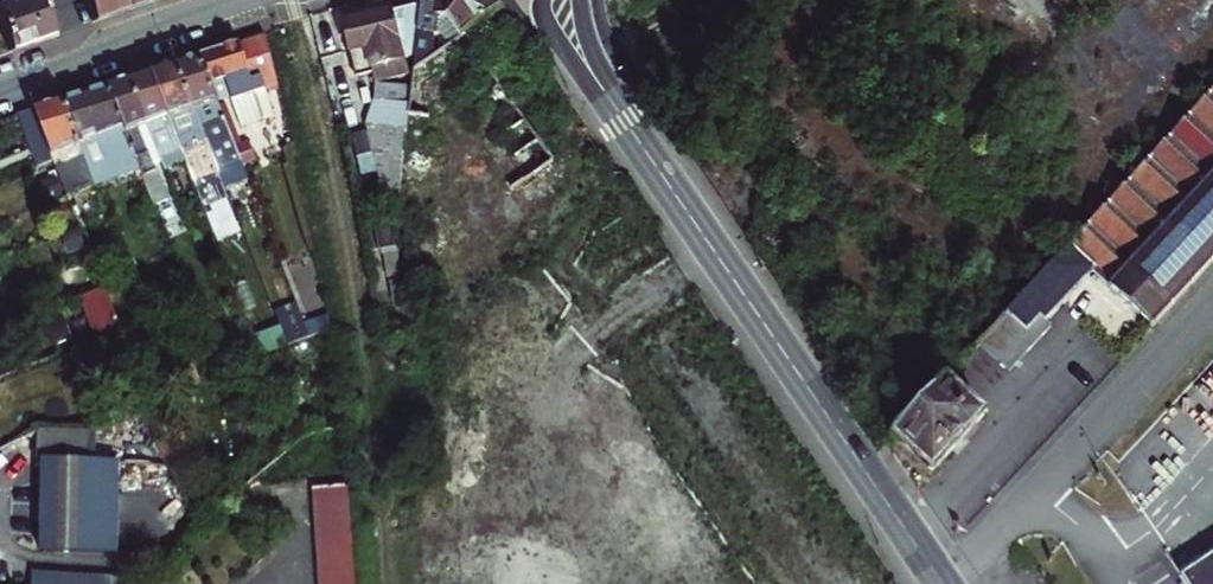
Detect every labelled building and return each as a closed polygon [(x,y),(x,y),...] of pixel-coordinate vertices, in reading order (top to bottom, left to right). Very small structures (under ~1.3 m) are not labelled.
[(47,36),(34,0),(0,0),(0,42),(3,51),(47,36)] [(118,0),(80,0),(87,22),(122,11),(118,0)] [(122,11),(152,0),(118,0),(122,11)] [(466,31),(502,8),(489,0),(421,0),(421,2),(413,63),(424,57),(430,31),(440,32),(446,35),(449,41),(466,31)] [(392,10),(412,76),(413,63),(421,2),(392,10)] [(372,85),(412,76),(392,10),(378,13),(342,23),(354,78),(370,74),(372,85)] [(274,67),(267,48),(264,36),(239,45),(249,75),(259,72),(265,90),(278,86),(274,67)] [(243,125),(273,113),(265,90),(259,72),(249,75),(239,45),(225,49),(200,57),(218,106),(234,100),(243,125)] [(218,106),(200,57),(188,60),(176,64),(215,164),(238,156),(218,106)] [(223,185),(215,164),(176,64),(165,68),(151,72),(185,161),(215,236),(239,227),(223,185)] [(185,161),(151,72),(141,75),(130,79),(147,123),(165,169),(185,161)] [(140,126),(147,123),(130,79),(120,82),(108,86),(140,170),(153,204),(167,199),(140,126)] [(140,170),(108,86),(87,92),(62,100),(95,187),(140,170)] [(398,178),(409,93),(371,88),(366,127),(365,128),(366,136),(370,155),(379,193),(396,190),(398,178)] [(1119,196),(1039,280),(1026,294),(1012,309),(998,324),(984,339),(998,351),(1008,361),(1014,367),(1028,352),(1041,337),(1056,321),(1051,317),(1097,266),(1155,319),(1212,257),(1212,95),(1119,196)] [(95,187),(62,100),(48,105),(34,110),(57,170),(64,188),(84,181),(87,189),(95,187)] [(57,170),(34,110),(18,115),(40,177),(57,170)] [(366,136),(350,140),(354,159),(370,155),(366,136)] [(223,185),(245,176),(238,156),(215,164),(223,185)] [(68,197),(87,189),(84,181),(64,188),(68,197)] [(96,341),(121,333),(107,298),(82,308),(96,341)] [(303,326),(299,316),(277,325),(277,327),(285,347),(307,338),(303,326)] [(325,317),(303,326),(307,338),(327,330),(325,317)] [(261,357),(285,347),(277,327),(253,336),(255,342),(261,357)] [(998,351),(984,339),(974,350),(965,360),(961,364),(955,370),(979,392),(989,383),(998,372),(1008,361),(998,351)] [(261,357),(255,342),(235,350),(240,366),(261,357)] [(950,375),(901,429),(939,465),(989,410),(950,375)] [(96,433),(37,432),(37,461),(95,463),(96,433)] [(95,463),(37,461),(35,550),(119,551),(120,463),(95,463)] [(312,488),(313,506),(349,504),(347,484),(312,488)] [(313,506),(315,523),(351,521),(349,504),(313,506)] [(315,523),(316,540),(352,538),(351,521),(315,523)] [(316,540),(318,558),(354,556),(352,538),(316,540)] [(1180,570),(1190,583),(1212,583),(1212,548),(1180,570)] [(318,558),(319,575),(355,572),(354,556),(318,558)] [(31,583),(128,583),(128,576),(32,570),(31,583)] [(320,583),(356,583),(355,572),(319,575),(320,583)]
